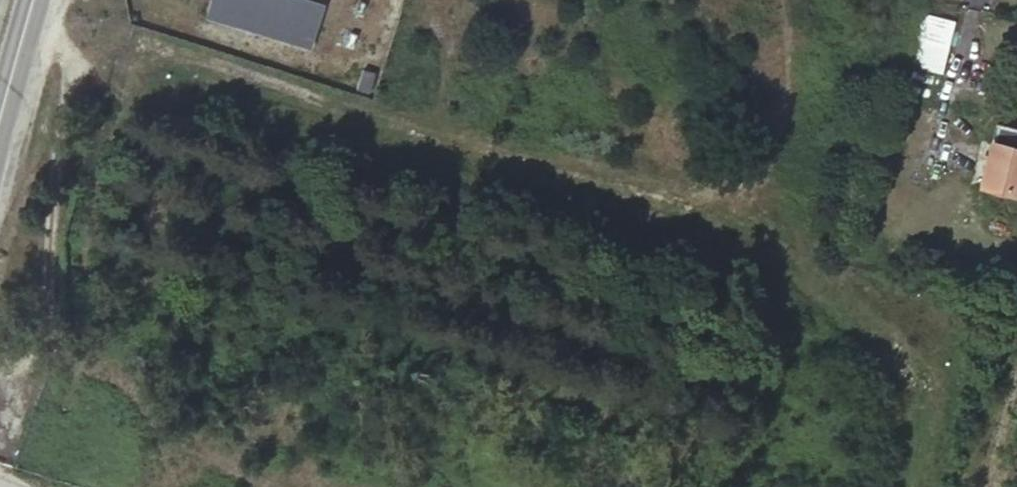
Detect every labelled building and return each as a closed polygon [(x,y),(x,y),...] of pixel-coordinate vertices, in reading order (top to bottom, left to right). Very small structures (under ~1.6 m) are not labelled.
[(304,53),(318,9),(289,0),(207,0),(201,20),(304,53)] [(907,66),(943,76),(957,22),(921,13),(907,66)] [(1000,117),(985,180),(1016,187),(1016,122),(1000,117)]
